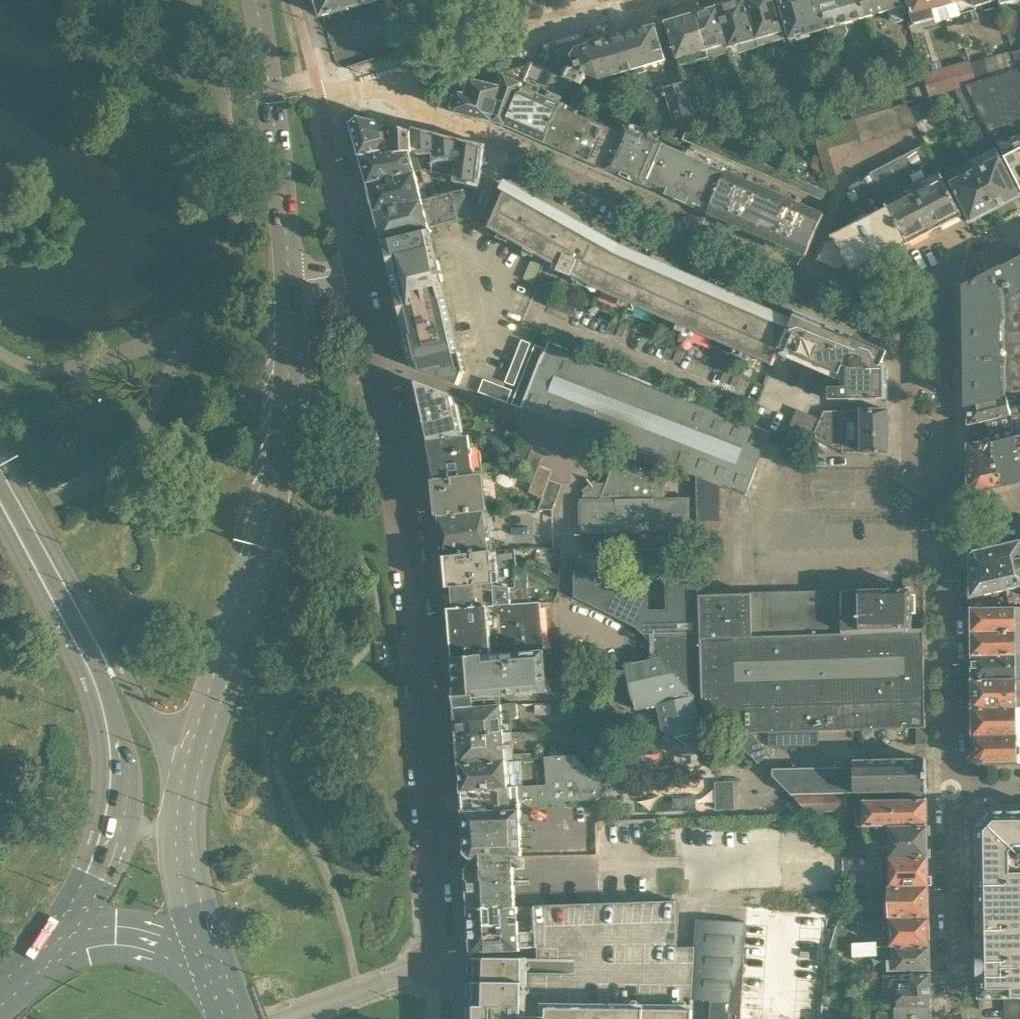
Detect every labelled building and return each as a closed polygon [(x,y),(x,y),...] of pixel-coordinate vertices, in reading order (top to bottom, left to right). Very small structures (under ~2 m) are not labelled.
[(318,4),(322,16),(379,0),(317,0),(318,4)] [(760,46),(747,0),(742,0),(720,7),(734,56),(760,48),(760,46)] [(760,46),(785,39),(774,0),(747,0),(760,46)] [(828,29),(829,29),(821,0),(779,0),(790,40),(828,29)] [(867,17),(862,0),(821,0),(829,29),(828,29),(830,37),(832,37),(838,40),(846,37),(848,31),(846,23),(867,17)] [(902,7),(905,6),(903,0),(862,0),(867,17),(888,11),(890,19),(895,24),(903,22),(905,15),(902,7)] [(958,18),(953,0),(908,0),(915,25),(936,19),(937,24),(958,18)] [(976,7),(996,1),(996,0),(953,0),(958,18),(962,16),(961,15),(977,10),(976,7)] [(731,56),(734,56),(720,7),(697,13),(711,59),(730,53),(731,56)] [(697,13),(667,22),(677,59),(678,58),(681,66),(696,62),(699,69),(713,65),(711,59),(697,13)] [(962,35),(958,21),(947,24),(951,38),(962,35)] [(439,40),(438,39),(434,25),(428,27),(427,26),(417,29),(418,30),(411,32),(416,46),(439,40)] [(664,61),(654,26),(614,38),(624,73),(634,109),(675,126),(664,88),(651,91),(644,67),(664,61)] [(624,73),(614,38),(577,49),(572,55),(576,67),(569,69),(566,76),(582,83),(586,73),(600,80),(624,73)] [(965,85),(966,86),(966,87),(984,122),(993,139),(999,137),(1002,143),(1019,133),(1019,50),(1013,52),(1018,69),(978,81),(965,85)] [(1012,50),(972,62),(978,81),(1018,69),(1013,52),(1012,50)] [(978,81),(972,62),(971,62),(970,60),(943,68),(940,61),(931,64),(933,72),(928,73),(935,95),(966,86),(965,85),(978,81)] [(460,94),(457,96),(450,94),(447,108),(454,110),(456,113),(505,124),(521,87),(523,83),(524,83),(533,62),(510,68),(500,71),(496,86),(474,81),(469,83),(466,95),(460,94)] [(525,89),(521,87),(505,124),(545,143),(561,107),(561,105),(558,104),(561,97),(549,92),(546,98),(537,94),(540,88),(528,82),(525,89)] [(700,132),(685,82),(664,88),(675,126),(694,135),(700,132)] [(973,127),(984,122),(966,87),(956,92),(973,127)] [(598,102),(601,94),(593,91),(590,98),(598,102)] [(847,94),(854,119),(855,119),(866,115),(877,112),(887,109),(893,107),(889,94),(860,102),(857,91),(847,94)] [(610,97),(601,94),(598,102),(606,105),(610,97)] [(926,100),(910,108),(918,124),(934,115),(926,100)] [(907,103),(898,106),(905,129),(917,126),(907,103)] [(894,132),(905,129),(898,106),(893,107),(887,109),(894,132)] [(545,143),(576,156),(592,120),(561,107),(545,143)] [(887,109),(877,112),(883,136),(894,132),(887,109)] [(873,139),(883,136),(877,112),(866,115),(873,139)] [(873,139),(866,115),(855,119),(861,138),(862,142),(873,139)] [(361,156),(387,149),(382,124),(360,119),(359,118),(358,118),(352,124),(353,126),(361,156)] [(855,119),(854,119),(844,122),(850,142),(861,138),(855,119)] [(622,133),(592,120),(576,156),(606,169),(607,168),(622,133)] [(850,142),(844,122),(833,125),(839,145),(850,142)] [(392,126),(382,124),(387,149),(389,149),(391,154),(410,152),(413,131),(392,126)] [(828,148),(839,145),(833,125),(813,130),(819,151),(828,148)] [(607,168),(648,186),(666,144),(625,126),(622,133),(607,168)] [(740,133),(744,147),(755,143),(751,130),(740,133)] [(413,131),(410,152),(435,151),(438,137),(413,131)] [(731,161),(734,153),(686,132),(683,140),(731,161)] [(999,146),(1001,150),(1019,186),(1019,136),(999,146)] [(438,137),(435,151),(436,159),(454,159),(458,142),(438,137)] [(458,142),(454,159),(461,159),(458,177),(477,181),(481,148),(458,142)] [(694,156),(666,144),(648,186),(707,212),(726,172),(727,170),(707,161),(709,157),(696,151),(694,156)] [(872,173),(909,243),(963,215),(941,174),(940,174),(925,145),(872,173)] [(997,209),(1019,197),(1019,193),(1001,156),(996,147),(986,152),(991,161),(976,169),(997,209)] [(389,149),(387,149),(361,156),(369,184),(416,173),(410,152),(391,154),(389,149)] [(751,161),(734,153),(731,161),(748,168),(751,161)] [(751,161),(748,168),(749,168),(822,200),(827,191),(753,159),(752,161),(751,161)] [(950,182),(971,223),(997,209),(976,169),(972,160),(946,174),(950,182)] [(707,212),(807,255),(824,215),(726,172),(707,212)] [(374,203),(376,213),(423,199),(416,173),(369,184),(371,193),(373,203),(374,203)] [(880,258),(909,243),(872,173),(852,183),(847,194),(861,221),(880,258)] [(836,175),(827,178),(830,189),(834,188),(838,180),(836,175)] [(492,222),(487,234),(515,246),(514,249),(545,263),(545,261),(546,260),(552,264),(564,271),(571,274),(599,290),(773,365),(778,353),(780,349),(791,324),(790,324),(791,321),(617,246),(591,231),(538,202),(508,184),(507,187),(492,222)] [(465,189),(423,199),(376,213),(383,240),(430,229),(472,218),(465,189)] [(826,242),(818,260),(839,269),(848,265),(852,272),(880,258),(861,221),(833,235),(834,238),(826,242)] [(438,255),(438,254),(433,234),(432,229),(430,229),(383,240),(389,264),(412,367),(417,366),(418,370),(458,385),(463,374),(465,373),(438,255)] [(1003,268),(966,287),(968,405),(1008,396),(1007,395),(1019,393),(1019,392),(1019,260),(1003,268)] [(530,264),(523,279),(533,283),(540,270),(530,264)] [(577,306),(554,296),(549,307),(573,317),(577,306)] [(791,324),(780,349),(785,352),(783,356),(843,382),(843,388),(829,388),(829,400),(862,399),(888,399),(887,365),(881,365),(887,352),(796,313),(791,324)] [(613,334),(617,323),(611,321),(606,332),(613,334)] [(623,339),(627,328),(621,325),(616,336),(623,339)] [(531,343),(522,339),(505,382),(514,386),(531,343)] [(670,359),(675,348),(668,345),(664,356),(670,359)] [(544,352),(534,348),(512,407),(520,410),(544,352)] [(680,363),(684,352),(678,350),(674,360),(680,363)] [(727,384),(732,373),(726,370),(721,381),(727,384)] [(737,388),(742,377),(736,374),(731,385),(737,388)] [(512,390),(483,379),(478,392),(507,403),(512,390)] [(415,382),(415,383),(415,385),(416,385),(419,401),(419,404),(420,404),(423,420),(423,423),(424,422),(427,438),(427,440),(465,436),(464,431),(460,432),(451,396),(415,382)] [(1019,393),(1007,395),(1008,396),(968,405),(968,425),(986,421),(1010,416),(1012,415),(1019,414),(1019,395),(1019,393)] [(656,397),(639,439),(789,500),(793,490),(798,492),(794,504),(802,508),(798,518),(801,520),(802,517),(814,522),(830,482),(812,482),(818,467),(820,468),(833,468),(833,433),(831,433),(831,431),(815,431),(808,447),(816,450),(816,452),(807,449),(806,452),(804,457),(656,397)] [(822,516),(822,550),(823,550),(823,543),(844,543),(844,550),(877,550),(877,543),(894,543),(894,550),(909,550),(909,543),(920,543),(920,550),(921,550),(921,501),(887,501),(887,488),(880,488),(880,469),(887,469),(887,453),(880,453),(880,434),(887,434),(887,410),(831,411),(831,431),(831,433),(833,433),(833,468),(853,468),(853,502),(846,502),(846,516),(822,516)] [(1019,481),(1019,458),(1015,437),(1016,436),(1010,416),(986,421),(991,439),(989,439),(1000,486),(1019,481)] [(511,418),(505,436),(521,428),(520,426),(517,422),(515,420),(511,418)] [(505,436),(521,441),(522,440),(522,435),(522,431),(521,428),(505,436)] [(470,436),(465,436),(427,440),(435,479),(436,480),(479,476),(479,475),(479,474),(475,475),(470,436)] [(976,492),(1000,486),(989,439),(969,444),(970,486),(976,492)] [(525,466),(531,453),(534,445),(522,440),(521,441),(513,462),(525,466)] [(531,453),(525,466),(520,480),(532,484),(539,466),(543,457),(531,453)] [(609,483),(597,482),(584,492),(584,499),(581,500),(580,504),(580,529),(689,527),(689,498),(664,498),(665,490),(669,476),(640,466),(641,463),(621,456),(610,483),(609,483)] [(539,466),(532,484),(529,492),(539,496),(540,510),(550,480),(553,471),(539,466)] [(436,480),(439,516),(485,511),(488,511),(484,475),(479,475),(479,476),(436,480)] [(550,480),(540,510),(553,510),(562,485),(550,480)] [(715,491),(703,491),(703,499),(715,499),(715,491)] [(715,499),(703,499),(703,507),(715,507),(715,499)] [(715,507),(703,507),(703,515),(715,515),(715,507)] [(489,551),(485,511),(439,516),(443,557),(489,551)] [(715,515),(703,515),(703,523),(716,523),(715,515)] [(716,523),(703,523),(704,531),(716,531),(716,523)] [(1007,590),(1019,587),(1019,542),(996,547),(1007,590)] [(1007,590),(996,547),(975,552),(970,558),(971,599),(1007,590)] [(443,557),(446,588),(482,585),(494,585),(493,573),(498,573),(497,563),(492,563),(491,551),(489,551),(443,557)] [(705,559),(705,567),(717,567),(717,559),(705,559)] [(528,561),(523,571),(528,573),(560,591),(560,577),(528,561)] [(574,571),(574,597),(653,635),(699,634),(697,564),(665,565),(665,566),(667,566),(668,611),(651,611),(646,609),(647,605),(647,596),(618,581),(597,581),(577,572),(576,572),(576,571),(574,571)] [(705,567),(704,575),(717,575),(717,567),(705,567)] [(510,588),(494,585),(482,585),(446,588),(448,609),(528,603),(528,573),(523,571),(517,568),(515,581),(515,587),(510,588)] [(705,589),(705,597),(717,597),(717,589),(705,589)] [(736,589),(736,610),(774,610),(774,589),(736,589)] [(911,591),(911,589),(859,589),(859,590),(858,590),(859,630),(884,630),(912,629),(912,628),(911,618),(912,618),(912,616),(912,610),(912,607),(911,600),(911,597),(911,591)] [(448,609),(451,657),(543,650),(544,650),(540,602),(528,603),(448,609)] [(972,607),(972,633),(1016,632),(1016,607),(972,607)] [(736,631),(736,632),(774,632),(774,631),(774,610),(736,610),(736,631)] [(708,620),(700,620),(700,632),(708,632),(708,620)] [(912,629),(884,630),(885,649),(923,648),(923,629),(912,629)] [(722,631),(722,701),(724,701),(724,692),(752,692),(752,701),(785,701),(785,692),(813,692),(813,701),(815,701),(815,631),(774,631),(774,632),(736,632),(736,631),(722,631)] [(972,655),(1019,654),(1019,643),(1016,643),(1016,632),(972,633),(972,655)] [(923,648),(885,649),(885,668),(924,667),(923,648)] [(547,691),(543,650),(451,657),(455,709),(456,708),(476,707),(475,696),(518,693),(518,695),(531,694),(531,692),(547,691)] [(646,661),(626,665),(636,710),(658,705),(660,713),(663,730),(674,737),(693,733),(699,722),(716,718),(689,691),(690,689),(654,652),(646,661)] [(972,680),(1017,679),(1017,664),(1019,664),(1019,654),(972,655),(972,680)] [(924,667),(885,668),(886,687),(924,687),(924,667)] [(1017,679),(972,680),(973,707),(1017,706),(1017,679)] [(924,687),(886,687),(886,706),(924,706),(924,687)] [(456,708),(458,737),(491,735),(504,734),(503,719),(518,718),(517,704),(476,707),(456,708)] [(924,706),(886,706),(886,727),(925,726),(924,706)] [(1017,706),(973,707),(973,736),(1018,735),(1017,706)] [(917,744),(926,744),(926,728),(917,728),(917,744)] [(818,746),(818,731),(770,732),(770,747),(818,746)] [(747,733),(730,733),(729,733),(758,762),(768,753),(747,733)] [(506,760),(504,734),(491,735),(458,737),(460,765),(506,760)] [(973,736),(973,759),(979,764),(1018,763),(1018,749),(1019,749),(1019,735),(1018,735),(973,736)] [(547,784),(517,786),(517,787),(462,792),(464,813),(519,811),(519,810),(519,803),(548,802),(582,801),(582,800),(597,799),(608,788),(585,767),(574,768),(573,754),(544,756),(547,784)] [(460,765),(462,792),(517,787),(517,786),(515,759),(506,760),(460,765)] [(927,792),(926,759),(854,761),(854,767),(855,767),(855,793),(927,792)] [(854,793),(855,793),(855,767),(854,767),(773,769),(773,776),(790,793),(846,793),(854,793)] [(718,808),(737,807),(735,779),(717,780),(718,808)] [(847,810),(846,793),(790,793),(808,811),(847,810)] [(867,828),(928,827),(927,799),(862,800),(863,810),(856,811),(856,826),(863,826),(863,827),(867,827),(867,828)] [(471,858),(471,859),(513,857),(513,856),(523,856),(520,810),(519,810),(519,811),(464,813),(466,853),(471,858)] [(991,812),(975,828),(977,950),(977,972),(1019,971),(1019,811),(991,812)] [(889,859),(928,858),(928,857),(928,827),(867,828),(867,841),(886,841),(886,833),(889,834),(889,859)] [(471,863),(466,869),(467,880),(467,897),(468,897),(469,910),(518,907),(518,906),(516,906),(513,857),(471,859),(471,863)] [(888,888),(929,887),(929,886),(928,886),(928,858),(889,859),(890,887),(888,886),(888,888)] [(929,887),(888,888),(889,918),(929,918),(930,918),(929,887)] [(706,1018),(822,1018),(829,908),(720,900),(713,1005),(707,1005),(706,1018)] [(476,1018),(693,1018),(693,999),(691,999),(692,996),(695,949),(676,949),(675,901),(600,904),(550,905),(536,906),(537,928),(537,947),(538,948),(538,954),(538,958),(477,958),(477,975),(476,985),(476,1004),(476,1018)] [(469,919),(470,940),(471,953),(477,953),(520,951),(520,948),(537,947),(537,928),(519,928),(518,907),(469,910),(469,919)] [(893,946),(930,946),(929,918),(889,918),(890,946),(893,946)] [(930,946),(893,946),(894,960),(887,960),(887,971),(930,971),(930,946)] [(977,972),(978,999),(1005,998),(1019,998),(1019,971),(977,972)] [(898,1001),(896,1007),(931,1007),(931,975),(899,975),(899,991),(897,1001),(898,1001)] [(1005,998),(1005,1018),(1019,1018),(1019,998),(1005,998)] [(893,1013),(893,1018),(930,1018),(931,1007),(896,1007),(895,1007),(894,1013),(893,1013)]
